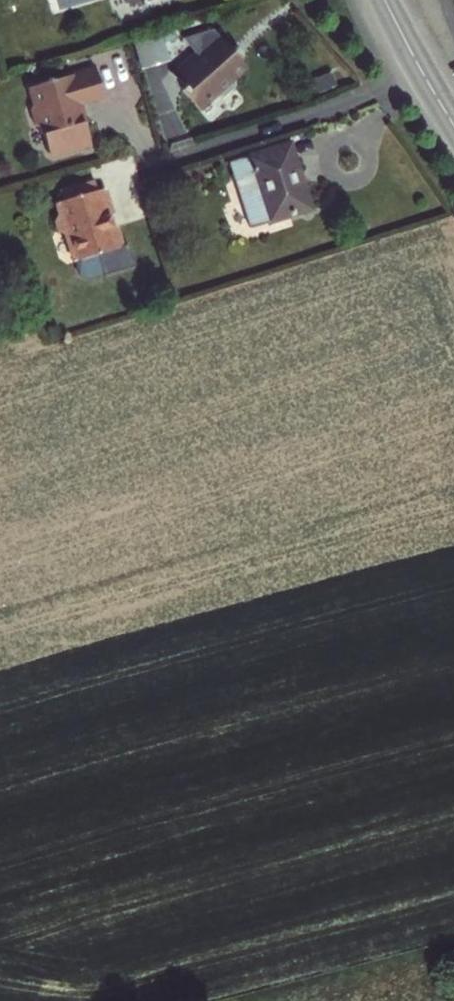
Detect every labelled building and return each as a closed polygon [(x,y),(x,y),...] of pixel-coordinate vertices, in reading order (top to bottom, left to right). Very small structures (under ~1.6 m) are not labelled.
[(169,39),(180,36),(177,25),(137,37),(145,66),(174,58),(169,39)] [(236,58),(211,34),(195,47),(191,44),(165,68),(177,80),(174,85),(194,103),(207,91),(215,93),(225,84),(224,76),(235,68),(236,58)] [(91,62),(25,81),(30,99),(25,106),(28,121),(38,125),(44,147),(53,150),(77,142),(83,131),(72,97),(98,89),(91,62)] [(291,134),(233,152),(254,220),(313,202),(291,134)] [(238,175),(225,178),(232,202),(244,198),(238,175)] [(93,177),(59,186),(60,196),(55,198),(59,210),(56,211),(52,218),(56,228),(66,233),(75,259),(121,243),(113,221),(107,223),(105,214),(111,212),(102,184),(96,186),(93,177)]
